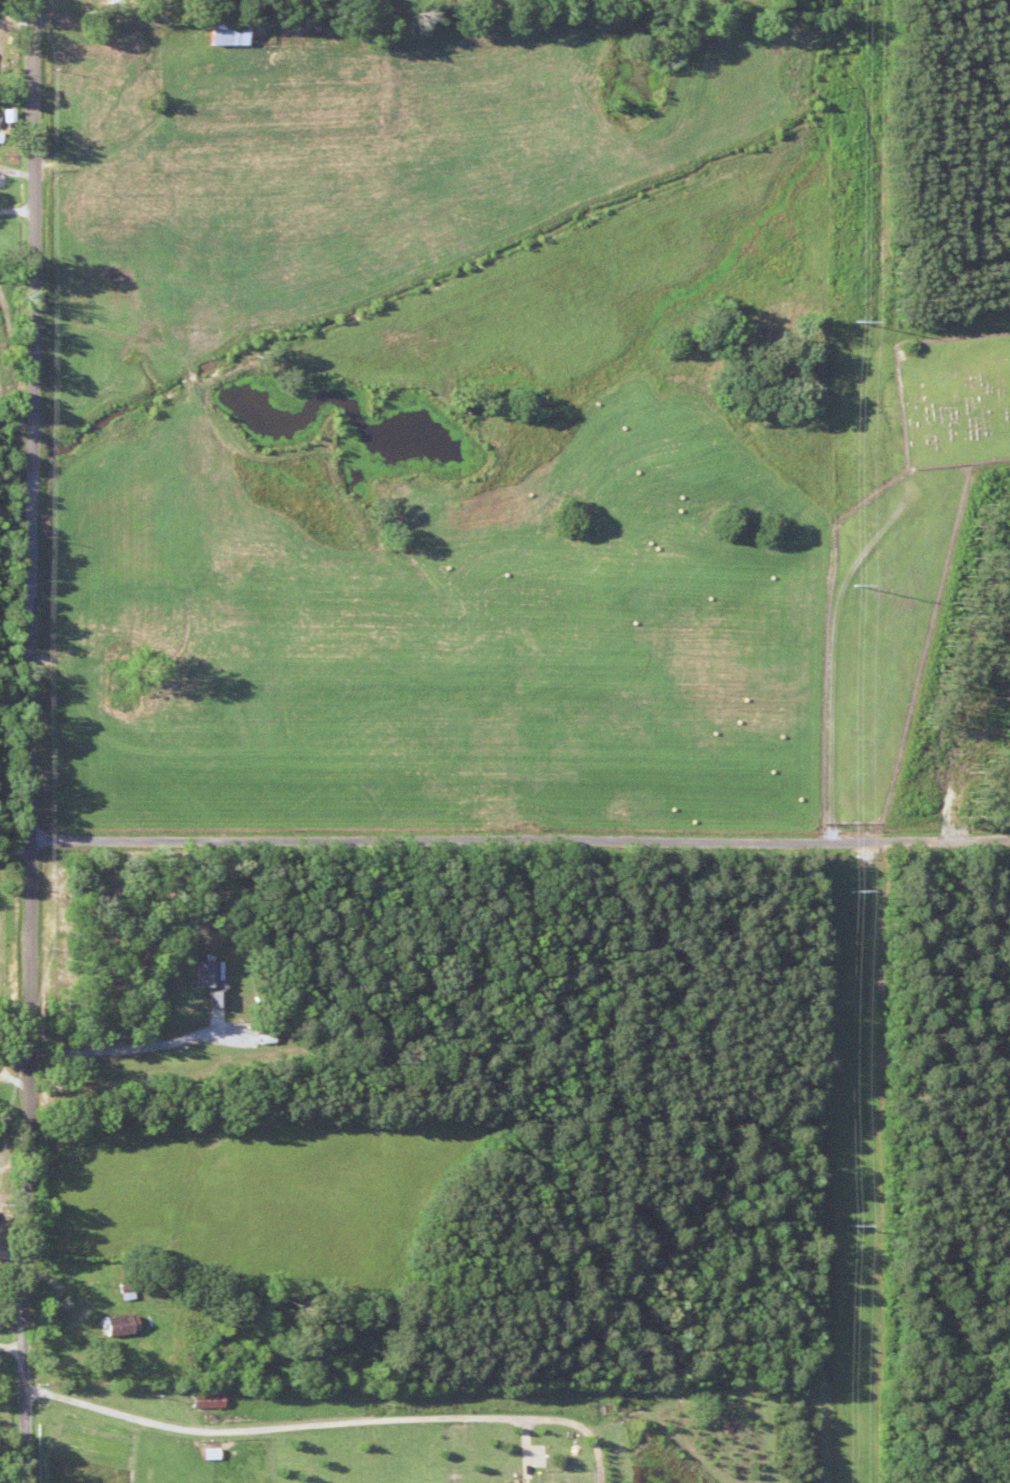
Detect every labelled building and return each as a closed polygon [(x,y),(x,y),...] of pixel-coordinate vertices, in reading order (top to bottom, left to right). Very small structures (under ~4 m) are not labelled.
[(242,44),(242,17),(206,17),(206,44),(242,44)] [(214,981),(214,961),(193,961),(193,987),(205,987),(206,1007),(221,1007),(221,981),(214,981)] [(115,1284),(117,1300),(130,1299),(129,1283),(115,1284)] [(133,1333),(130,1314),(100,1317),(102,1336),(133,1333)] [(220,1408),(220,1384),(188,1384),(188,1408),(220,1408)]
